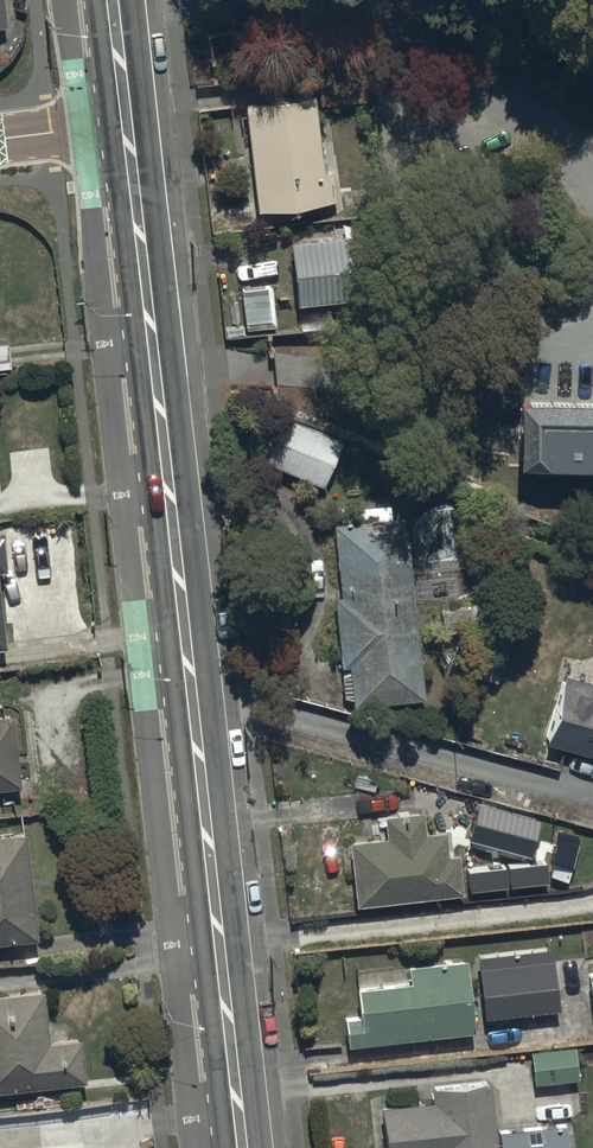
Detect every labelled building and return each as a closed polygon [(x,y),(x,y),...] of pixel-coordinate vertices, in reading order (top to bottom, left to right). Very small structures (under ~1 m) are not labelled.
[(313,88),(243,96),(255,207),(337,198),(334,167),(322,169),(313,88)] [(345,232),(287,238),(294,303),(352,297),(345,232)] [(0,340),(0,367),(11,365),(7,339),(0,340)] [(515,390),(513,453),(592,456),(592,393),(515,390)] [(274,409),(255,454),(324,483),(343,438),(274,409)] [(423,694),(403,515),(324,523),(343,702),(423,694)] [(544,739),(592,752),(592,679),(563,671),(544,739)] [(0,710),(0,783),(20,780),(11,708),(0,710)] [(475,797),(464,835),(527,852),(537,814),(475,797)] [(385,812),(386,832),(348,835),(354,901),(461,890),(457,851),(451,852),(448,826),(425,828),(423,809),(385,812)] [(24,829),(0,832),(0,940),(36,936),(24,829)] [(555,951),(479,960),(486,1021),(562,1013),(555,951)] [(473,1028),(466,956),(410,961),(412,976),(357,982),(360,1010),(345,1012),(348,1041),(473,1028)] [(0,989),(0,1087),(84,1079),(79,1033),(47,1037),(42,985),(0,989)] [(574,1043),(531,1047),(534,1079),(577,1075),(574,1043)] [(489,1077),(430,1083),(431,1096),(380,1101),(385,1147),(488,1147),(496,1147),(489,1077)] [(500,1128),(501,1147),(566,1147),(565,1124),(500,1128)]
